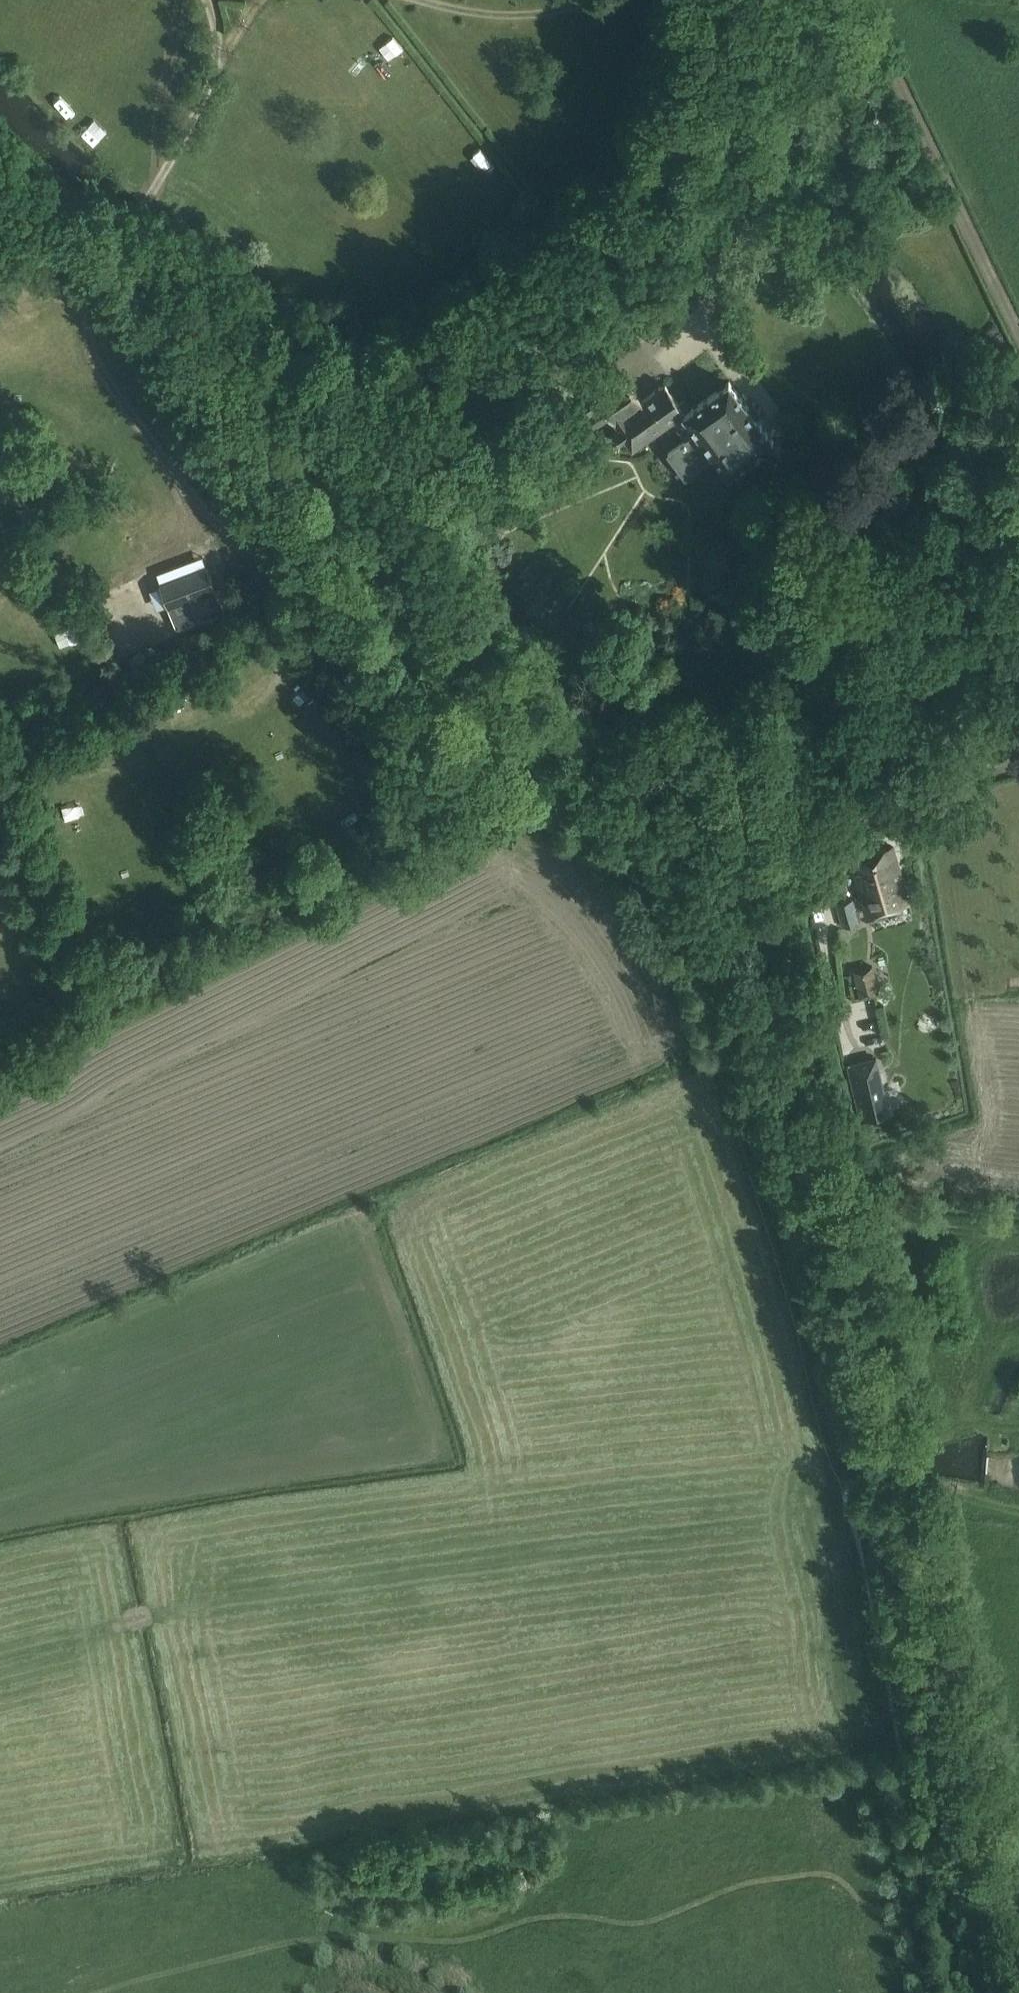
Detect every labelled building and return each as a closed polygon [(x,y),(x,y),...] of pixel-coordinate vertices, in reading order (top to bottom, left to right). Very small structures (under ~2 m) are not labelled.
[(616,433),(620,439),(625,436),(633,448),(671,421),(672,421),(690,408),(684,399),(679,402),(666,383),(662,387),(661,385),(654,390),(655,391),(643,400),(624,373),(596,392),(597,393),(577,406),(585,418),(605,405),(622,429),(616,433)] [(686,476),(715,455),(727,473),(772,442),(730,381),(690,408),(672,421),(685,439),(667,452),(686,476)] [(240,601),(224,561),(178,579),(194,619),(240,601)] [(165,564),(136,570),(139,582),(168,576),(165,564)] [(908,904),(893,847),(852,859),(868,915),(908,904)] [(844,927),(860,923),(853,899),(838,903),(844,927)] [(858,1000),(859,1019),(877,1017),(875,999),(858,1000)] [(887,1113),(881,1086),(874,1058),(846,1064),(859,1119),(887,1113)]
